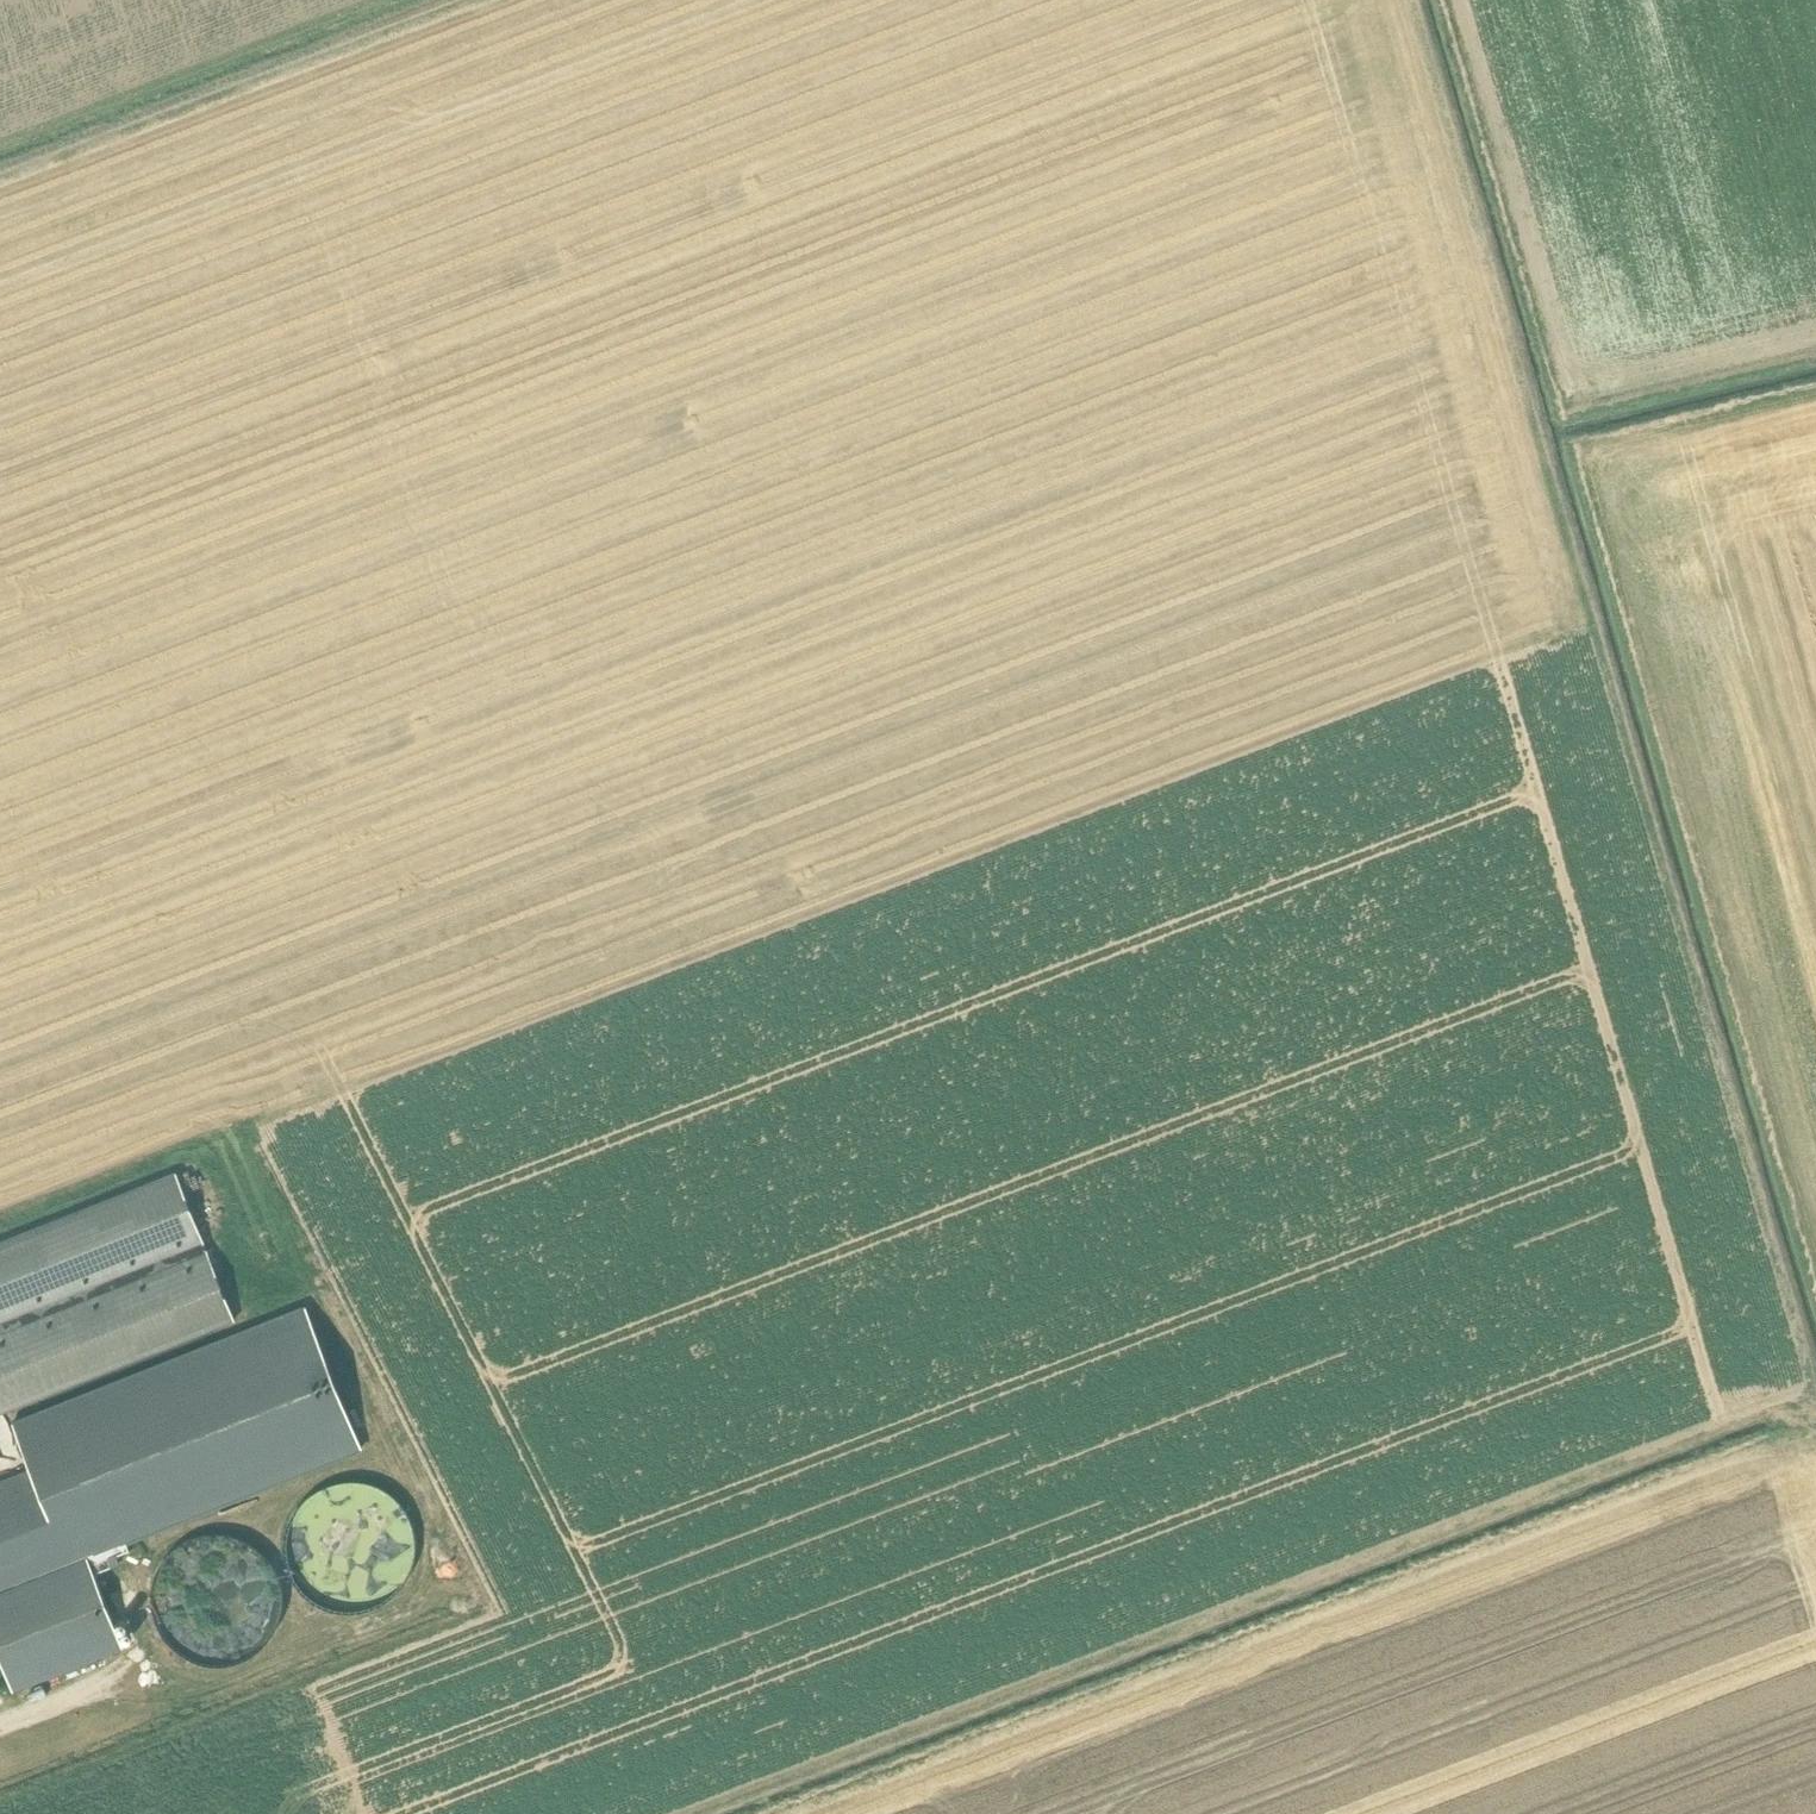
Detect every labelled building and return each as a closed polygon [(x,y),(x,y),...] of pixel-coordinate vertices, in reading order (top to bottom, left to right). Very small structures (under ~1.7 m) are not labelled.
[(235,1320),(175,1171),(0,1241),(0,1413),(235,1320)] [(12,1423),(31,1470),(0,1482),(0,1657),(13,1690),(123,1646),(94,1573),(113,1566),(109,1558),(140,1546),(137,1538),(362,1448),(306,1307),(12,1423)]
